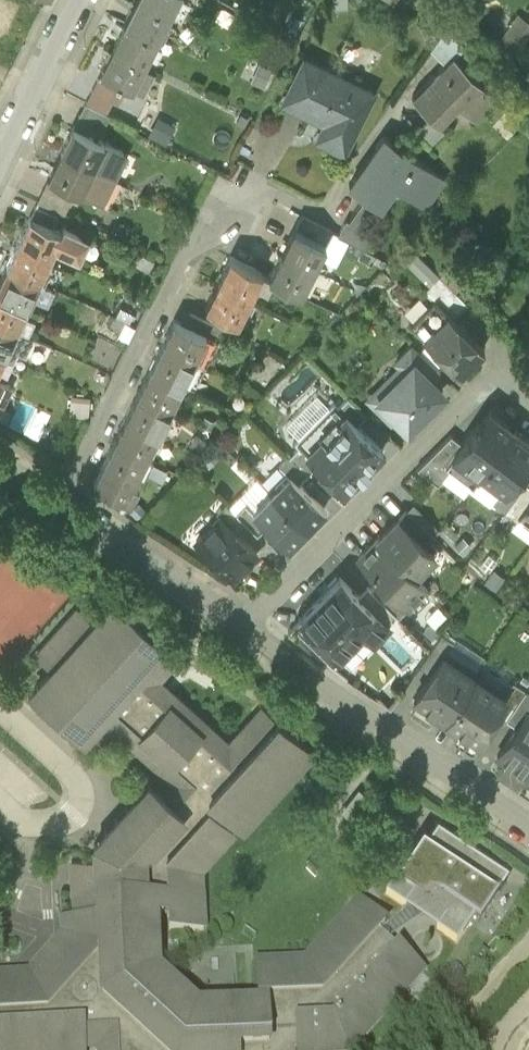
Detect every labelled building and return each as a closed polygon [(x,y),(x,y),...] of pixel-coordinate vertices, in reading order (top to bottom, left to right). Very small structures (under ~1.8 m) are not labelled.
[(7,34),(22,1),(20,0),(0,0),(0,31),(7,34)] [(125,21),(157,38),(169,14),(143,0),(136,0),(125,21)] [(169,14),(176,0),(143,0),(169,14)] [(499,41),(509,26),(524,37),(513,52),(514,53),(528,32),(528,20),(517,12),(497,40),(499,41)] [(125,21),(112,46),(144,62),(157,38),(125,21)] [(512,51),(513,52),(524,37),(509,26),(499,41),(503,44),(496,53),(506,60),(512,51)] [(444,27),(430,48),(445,63),(453,54),(454,56),(463,45),(444,27)] [(142,65),(144,62),(112,46),(99,70),(140,91),(151,69),(142,65)] [(496,97),(454,56),(453,54),(445,63),(412,96),(432,116),(434,118),(453,99),(474,119),(496,97)] [(371,91),(302,57),(283,95),(330,118),(321,135),(344,146),(371,91)] [(264,88),(273,68),(258,62),(249,81),(264,88)] [(174,125),(156,116),(147,135),(165,144),(174,125)] [(434,118),(432,116),(417,131),(430,145),(446,130),(434,118)] [(74,128),(61,153),(112,178),(125,153),(74,128)] [(397,181),(427,202),(444,178),(383,135),(348,184),(365,197),(379,206),(397,181)] [(100,204),(112,178),(61,153),(48,177),(74,191),(100,204)] [(74,191),(48,177),(36,200),(63,213),(74,191)] [(362,230),(379,206),(365,197),(347,221),(345,219),(337,233),(366,247),(372,238),(362,230)] [(36,207),(31,218),(54,228),(59,218),(36,207)] [(300,213),(293,227),(324,243),(331,229),(300,213)] [(30,217),(19,241),(52,256),(57,245),(63,232),(61,232),(54,228),(31,218),(30,217)] [(63,227),(61,232),(63,232),(57,245),(79,256),(88,238),(63,227)] [(280,251),(312,267),(324,243),(293,227),(280,251)] [(19,241),(8,265),(40,280),(52,256),(19,241)] [(425,289),(434,298),(453,316),(466,302),(411,248),(401,258),(429,286),(425,289)] [(312,267),(280,251),(268,275),(300,291),(312,267)] [(217,280),(248,296),(261,272),(230,256),(217,280)] [(0,282),(0,290),(28,304),(40,280),(8,265),(0,282)] [(248,296),(217,280),(205,305),(236,320),(248,296)] [(27,334),(34,319),(24,314),(28,304),(0,290),(0,320),(27,334)] [(434,298),(410,322),(428,341),(444,357),(451,364),(460,372),(484,347),(464,328),(453,316),(434,298)] [(190,312),(184,324),(215,339),(221,327),(190,312)] [(134,327),(112,316),(107,326),(119,332),(118,335),(127,340),(134,327)] [(173,318),(161,343),(207,365),(218,341),(215,339),(184,324),(173,318)] [(6,353),(14,357),(18,348),(25,351),(32,336),(27,334),(0,320),(0,350),(6,353)] [(435,366),(444,357),(428,341),(419,351),(435,366)] [(161,343),(149,368),(181,383),(194,390),(207,365),(161,343)] [(397,414),(407,424),(441,390),(413,363),(407,369),(402,365),(370,397),(393,419),(397,414)] [(149,368),(137,391),(169,407),(181,383),(149,368)] [(2,402),(11,384),(0,378),(0,400),(2,402)] [(137,391),(124,415),(156,431),(169,407),(137,391)] [(89,396),(70,395),(69,414),(88,415),(89,396)] [(347,395),(338,405),(356,423),(366,414),(347,395)] [(338,405),(333,400),(293,440),(298,445),(316,463),(343,489),(382,450),(356,423),(338,405)] [(471,484),(476,477),(513,428),(491,411),(480,425),(478,423),(467,437),(466,436),(461,442),(444,464),(449,467),(471,484)] [(124,415),(112,439),(144,455),(156,431),(124,415)] [(513,428),(476,477),(498,493),(499,494),(517,470),(528,454),(528,440),(513,428)] [(437,482),(449,467),(444,464),(461,442),(450,433),(417,467),(437,482)] [(132,480),(144,455),(112,439),(92,479),(123,495),(131,479),(132,480)] [(298,445),(289,454),(307,472),(316,463),(298,445)] [(298,482),(307,472),(289,454),(278,464),(285,470),(285,469),(298,482)] [(166,470),(153,462),(147,472),(161,480),(166,470)] [(268,488),(271,491),(306,526),(324,508),(298,482),(285,469),(285,470),(268,488)] [(525,481),(528,478),(517,470),(499,494),(498,493),(493,500),(504,510),(525,481)] [(519,514),(526,504),(525,503),(528,498),(528,484),(525,481),(504,510),(515,518),(519,514)] [(288,545),(306,526),(271,491),(253,509),(252,510),(266,523),(288,545)] [(0,499),(0,509),(9,515),(16,506),(2,496),(0,499)] [(528,522),(528,498),(525,503),(526,504),(519,514),(528,522)] [(216,510),(220,514),(237,532),(247,523),(235,511),(225,501),(216,510)] [(257,533),(266,523),(252,510),(253,509),(245,501),(235,511),(247,523),(257,533)] [(138,502),(130,510),(136,516),(144,509),(138,502)] [(433,534),(439,527),(413,502),(397,517),(426,545),(434,536),(433,534)] [(212,556),(236,572),(257,551),(237,532),(220,514),(195,539),(212,556)] [(397,517),(378,537),(415,573),(434,554),(426,545),(397,517)] [(428,586),(415,573),(378,537),(357,557),(379,579),(407,606),(428,586)] [(339,576),(300,615),(321,636),(337,652),(361,629),(373,641),(389,625),(386,622),(358,594),(339,576)] [(379,579),(370,588),(395,612),(398,615),(407,606),(379,579)] [(386,622),(395,612),(370,588),(367,585),(358,594),(386,622)] [(196,1007),(157,971),(155,917),(168,917),(169,931),(203,930),(200,868),(233,831),(225,824),(230,818),(242,830),(312,753),(277,722),(273,725),(268,720),(271,717),(261,708),(228,744),(157,679),(169,665),(157,655),(165,647),(113,600),(93,623),(77,609),(37,653),(52,667),(32,690),(83,737),(90,729),(101,740),(114,726),(182,789),(170,802),(148,782),(93,842),(94,859),(71,860),(74,920),(62,920),(63,934),(28,972),(0,974),(0,1049),(83,1049),(83,1048),(98,1047),(98,1049),(350,1049),(423,970),(397,946),(392,952),(374,935),(384,924),(358,901),(305,960),(256,962),(257,997),(260,997),(260,1004),(196,1007)] [(300,615),(287,628),(310,647),(321,636),(300,615)] [(419,663),(430,670),(444,649),(446,649),(453,638),(441,630),(419,663)] [(413,695),(444,716),(475,669),(446,649),(444,649),(430,670),(413,695)] [(505,689),(475,669),(444,716),(475,736),(492,711),(506,690),(505,689)] [(503,718),(505,715),(524,686),(512,678),(505,689),(506,690),(492,711),(503,718)] [(524,686),(505,715),(515,722),(525,708),(527,709),(528,706),(528,689),(524,686)] [(528,765),(528,710),(527,709),(525,708),(515,722),(496,752),(525,771),(528,765)] [(508,864),(437,816),(429,829),(423,824),(396,865),(402,869),(385,895),(405,908),(413,896),(444,917),(436,929),(456,942),(473,916),(480,921),(506,880),(500,876),(508,864)]
